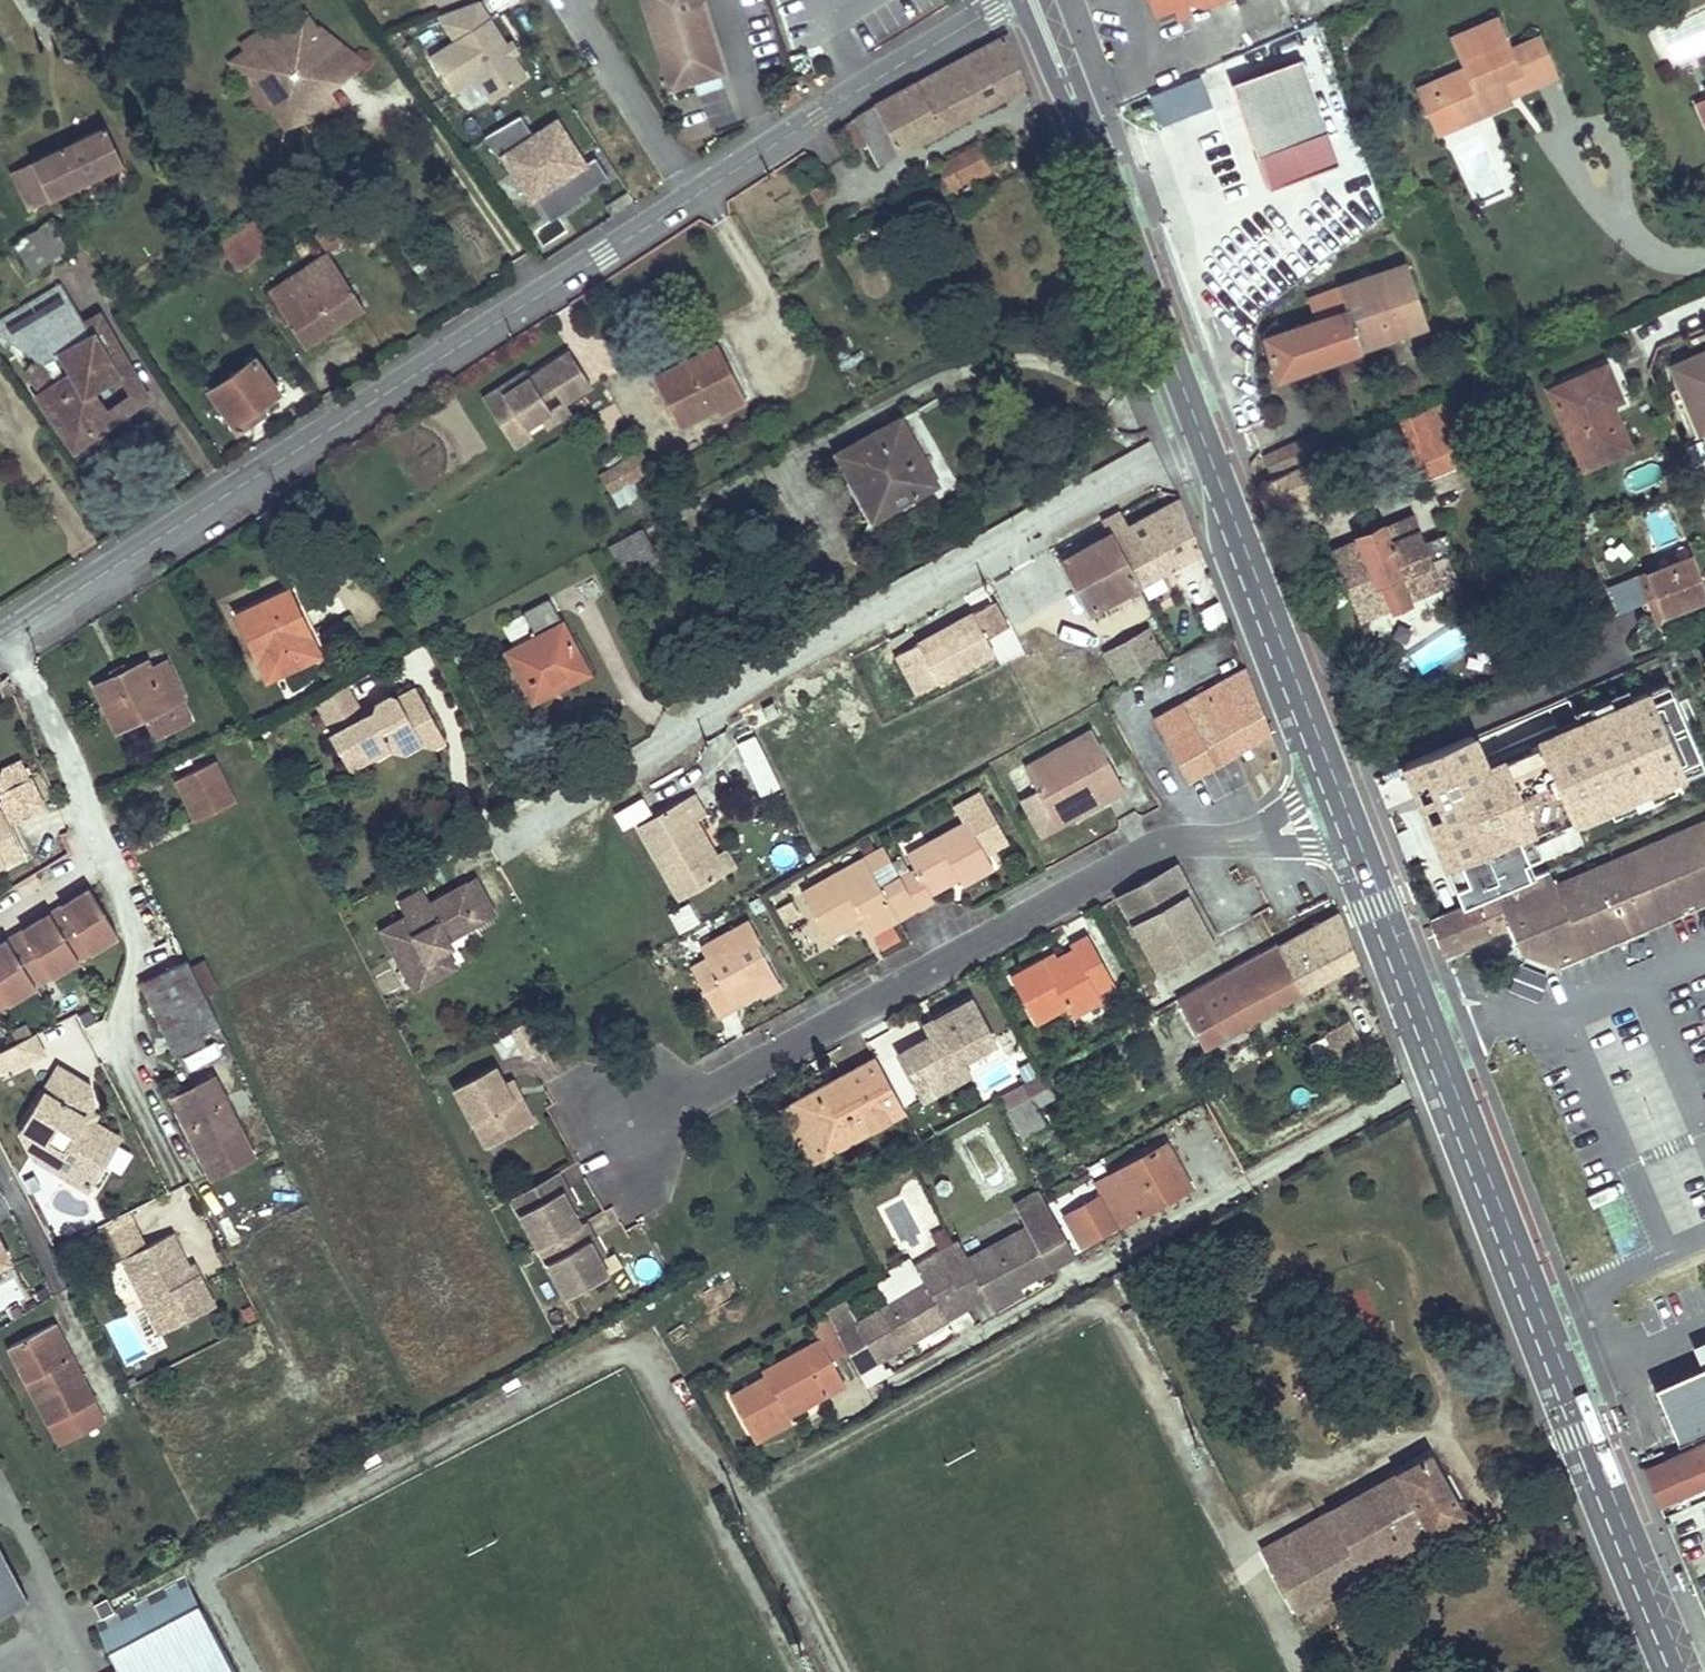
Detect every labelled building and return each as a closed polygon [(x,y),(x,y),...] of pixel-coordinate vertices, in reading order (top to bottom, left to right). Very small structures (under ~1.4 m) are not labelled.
[(621,15),(641,6),(638,0),(615,0),(621,15)] [(714,59),(695,7),(698,6),(696,0),(642,0),(669,84),(692,76),(689,68),(714,59)] [(1156,14),(1174,7),(1178,18),(1191,13),(1188,3),(1200,6),(1197,0),(1151,0),(1156,14)] [(504,41),(478,1),(440,15),(453,37),(428,53),(451,88),(475,72),(489,94),(524,72),(510,50),(504,41)] [(248,50),(230,61),(246,82),(262,72),(271,85),(264,91),(281,116),(312,95),(324,113),(340,107),(311,63),(338,44),(320,28),(316,31),(304,14),(283,28),(278,21),(244,44),(248,50)] [(1510,50),(1498,21),(1456,38),(1468,69),(1420,90),(1429,110),(1443,104),(1449,117),(1482,103),(1487,112),(1509,103),(1505,92),(1517,87),(1518,91),(1556,75),(1540,37),(1510,50)] [(878,162),(1028,86),(1009,34),(870,108),(841,126),(852,151),(869,142),(878,162)] [(504,41),(510,50),(515,46),(509,37),(504,41)] [(1338,163),(1300,58),(1251,76),(1289,181),(1338,163)] [(1289,181),(1251,76),(1204,93),(1209,108),(1224,111),(1242,109),(1256,147),(1270,185),(1271,188),(1289,181)] [(794,82),(782,89),(788,99),(800,93),(794,82)] [(1695,99),(1704,128),(1704,95),(1695,99)] [(1487,112),(1482,103),(1449,117),(1443,104),(1429,110),(1439,133),(1487,112)] [(582,194),(608,178),(595,158),(586,163),(582,166),(576,158),(581,155),(559,120),(535,134),(522,114),(487,135),(501,157),(505,155),(532,199),(536,196),(551,220),(585,199),(582,194)] [(102,125),(31,163),(51,201),(122,162),(102,125)] [(987,170),(976,146),(938,165),(942,175),(936,179),(940,193),(987,170)] [(586,163),(581,155),(576,158),(582,166),(586,163)] [(31,163),(10,174),(30,212),(51,201),(31,163)] [(70,249),(50,220),(38,228),(58,258),(70,249)] [(270,247),(254,222),(220,246),(238,270),(270,247)] [(332,225),(316,235),(326,249),(342,239),(332,225)] [(38,228),(13,245),(34,275),(58,258),(38,228)] [(327,253),(270,291),(306,347),(365,309),(327,253)] [(1429,326),(1407,264),(1340,287),(1362,349),(1429,326)] [(1362,349),(1340,287),(1309,298),(1315,319),(1266,336),(1279,377),(1362,349)] [(0,325),(0,336),(39,361),(30,376),(47,400),(45,402),(65,434),(75,428),(89,436),(117,418),(95,385),(129,367),(99,315),(82,324),(61,289),(0,325)] [(740,391),(717,344),(657,375),(680,423),(717,404),(740,391)] [(1673,366),(1702,433),(1704,431),(1704,352),(1673,366)] [(590,387),(569,354),(519,386),(514,379),(482,400),(514,448),(531,437),(526,429),(540,420),(550,413),(542,400),(553,392),(562,405),(590,387)] [(254,358),(209,389),(238,430),(266,410),(263,405),(279,393),(254,358)] [(1616,391),(1605,367),(1550,391),(1584,469),(1629,449),(1606,396),(1616,391)] [(744,400),(740,391),(717,404),(721,412),(744,400)] [(1468,411),(1462,395),(1400,422),(1423,479),(1471,459),(1455,417),(1468,411)] [(567,414),(562,405),(550,413),(540,420),(545,428),(567,414)] [(926,469),(900,418),(836,453),(862,500),(867,498),(875,510),(908,493),(912,499),(939,485),(929,466),(926,469)] [(1306,460),(1298,443),(1264,458),(1271,476),(1306,460)] [(652,469),(643,451),(600,473),(610,491),(652,469)] [(912,499),(908,493),(875,510),(867,498),(862,500),(873,520),(912,499)] [(1202,552),(1182,500),(1129,529),(1120,511),(1104,520),(1141,585),(1202,552)] [(1101,514),(1104,520),(1120,511),(1117,505),(1101,514)] [(1053,539),(1057,546),(1104,520),(1101,514),(1053,539)] [(1438,587),(1410,519),(1338,549),(1364,617),(1438,587)] [(1141,585),(1104,520),(1057,546),(1092,612),(1141,585)] [(658,559),(641,528),(610,545),(626,577),(658,559)] [(988,592),(1043,562),(1037,551),(982,581),(988,592)] [(1691,555),(1641,575),(1656,615),(1704,596),(1704,590),(1691,555)] [(1207,634),(1229,626),(1203,563),(1182,572),(1207,634)] [(320,654),(291,590),(238,614),(266,678),(320,654)] [(1656,615),(1660,624),(1704,607),(1704,596),(1656,615)] [(585,663),(550,599),(524,614),(536,636),(508,651),(535,701),(551,693),(545,684),(585,663)] [(994,603),(974,613),(987,637),(1006,626),(994,603)] [(974,613),(899,654),(919,692),(994,651),(987,637),(974,613)] [(1165,660),(1150,631),(1126,644),(1131,655),(1142,673),(1165,660)] [(1142,673),(1131,655),(1112,666),(1123,685),(1142,673)] [(186,698),(167,661),(151,668),(148,660),(96,686),(118,731),(145,717),(156,738),(192,720),(182,701),(186,698)] [(590,672),(585,663),(545,684),(551,693),(590,672)] [(1271,732),(1246,667),(1154,718),(1186,780),(1271,732)] [(0,683),(0,689),(5,701),(14,697),(7,678),(0,683)] [(349,685),(318,701),(333,731),(336,729),(344,745),(375,754),(389,746),(402,750),(418,742),(434,747),(446,742),(417,686),(397,697),(390,694),(379,700),(376,708),(363,715),(360,709),(349,685)] [(1583,709),(1577,693),(1550,706),(1556,721),(1583,709)] [(360,709),(363,715),(376,708),(379,700),(360,709)] [(780,714),(773,701),(761,707),(769,721),(780,714)] [(1556,721),(1550,706),(1515,722),(1522,739),(1558,724),(1556,721)] [(759,794),(779,784),(754,727),(733,736),(759,794)] [(333,731),(328,733),(347,769),(375,754),(344,745),(336,729),(333,731)] [(1123,789),(1092,730),(1023,767),(1035,789),(1052,818),(1078,804),(1082,811),(1123,789)] [(1571,801),(1550,754),(1503,775),(1509,784),(1462,805),(1480,849),(1526,830),(1522,823),(1571,801)] [(44,807),(22,760),(5,768),(0,780),(0,792),(13,821),(44,807)] [(235,801),(215,761),(176,779),(195,822),(235,801)] [(1052,818),(1035,789),(1026,794),(1047,830),(1056,825),(1052,818)] [(693,793),(639,823),(680,898),(736,867),(726,850),(719,854),(711,858),(691,821),(699,817),(705,813),(693,793)] [(965,814),(969,822),(907,855),(916,872),(903,880),(919,909),(934,901),(930,893),(926,885),(955,870),(959,877),(962,884),(993,867),(986,853),(978,838),(999,827),(981,794),(975,798),(979,806),(965,814)] [(643,796),(612,812),(621,828),(651,811),(643,796)] [(979,806),(975,798),(960,806),(965,814),(979,806)] [(1495,892),(1509,926),(1516,945),(1559,960),(1704,895),(1704,801),(1495,892)] [(1574,809),(1571,801),(1522,823),(1526,830),(1574,809)] [(1056,825),(1082,811),(1078,804),(1052,818),(1056,825)] [(2,810),(0,811),(0,863),(22,853),(2,810)] [(719,854),(699,817),(691,821),(711,858),(719,854)] [(1007,841),(999,827),(978,838),(986,853),(1007,841)] [(893,860),(885,847),(865,858),(869,866),(847,878),(843,870),(804,892),(829,937),(853,923),(845,910),(859,902),(866,916),(874,933),(919,909),(903,880),(900,873),(880,885),(873,872),(893,860)] [(869,866),(865,858),(843,870),(847,878),(869,866)] [(1160,968),(1212,938),(1174,867),(1120,896),(1160,968)] [(1443,867),(1416,876),(1427,911),(1454,902),(1443,867)] [(959,877),(955,870),(926,885),(930,893),(959,877)] [(407,918),(383,931),(414,989),(454,967),(445,950),(441,942),(448,938),(495,913),(477,879),(432,904),(407,918)] [(118,934),(89,888),(61,906),(90,952),(118,934)] [(407,918),(432,904),(425,890),(399,904),(407,918)] [(1509,926),(1495,892),(1430,920),(1443,954),(1509,926)] [(689,901),(668,912),(678,932),(699,921),(689,901)] [(866,916),(859,902),(845,910),(853,923),(866,916)] [(61,906),(50,913),(79,959),(90,952),(61,906)] [(50,913),(22,930),(24,933),(9,943),(7,940),(0,944),(0,990),(8,1003),(36,986),(30,975),(45,966),(51,976),(79,959),(50,913)] [(1359,960),(1341,913),(1280,947),(1301,991),(1359,960)] [(761,942),(749,920),(701,947),(707,958),(692,966),(716,1011),(735,1001),(733,998),(757,984),(761,992),(779,982),(758,943),(761,942)] [(22,930),(7,940),(9,943),(24,933),(22,930)] [(1114,980),(1089,933),(1071,943),(1073,948),(1059,956),(1047,963),(1044,958),(1016,973),(1041,1019),(1068,1004),(1074,1013),(1103,997),(1098,988),(1114,980)] [(452,946),(448,938),(441,942),(445,950),(452,946)] [(1280,947),(1277,941),(1178,996),(1203,1045),(1301,991),(1280,947)] [(1056,951),(1044,958),(1047,963),(1059,956),(1056,951)] [(191,966),(187,959),(141,982),(177,1055),(207,1041),(203,1032),(219,1023),(206,996),(191,966)] [(218,990),(203,959),(191,966),(206,996),(218,990)] [(45,966),(30,975),(36,986),(51,976),(45,966)] [(8,1003),(0,990),(0,1008),(8,1003)] [(995,1044),(969,999),(934,1019),(939,1029),(930,1034),(898,1052),(925,1103),(970,1078),(961,1063),(995,1044)] [(939,1029),(934,1019),(924,1024),(930,1034),(939,1029)] [(545,1046),(529,1020),(512,1030),(528,1057),(545,1046)] [(1347,1021),(1323,1033),(1342,1072),(1367,1060),(1347,1021)] [(30,1023),(11,1033),(17,1045),(36,1035),(30,1023)] [(0,1054),(0,1073),(12,1067),(15,1071),(47,1055),(36,1035),(17,1045),(0,1054)] [(905,1111),(875,1057),(830,1081),(834,1089),(819,1097),(815,1090),(795,1101),(825,1156),(905,1111)] [(504,1082),(495,1066),(454,1088),(473,1125),(480,1121),(487,1134),(503,1138),(535,1121),(521,1096),(514,1101),(504,1082)] [(74,1078),(59,1069),(45,1092),(59,1101),(74,1078)] [(1056,1097),(1043,1071),(1000,1096),(1012,1121),(1056,1097)] [(255,1155),(217,1076),(193,1088),(197,1098),(177,1108),(212,1177),(255,1155)] [(88,1087),(74,1078),(59,1101),(45,1092),(21,1132),(34,1157),(89,1190),(120,1143),(118,1136),(89,1119),(96,1106),(88,1087)] [(521,1096),(511,1078),(504,1082),(514,1101),(521,1096)] [(834,1089),(830,1081),(815,1090),(819,1097),(834,1089)] [(197,1098),(193,1088),(172,1099),(177,1108),(197,1098)] [(825,1156),(795,1101),(782,1108),(812,1163),(825,1156)] [(473,1125),(485,1148),(503,1138),(487,1134),(480,1121),(473,1125)] [(1191,1186),(1168,1144),(1100,1181),(1107,1194),(1068,1216),(1083,1242),(1122,1221),(1123,1223),(1191,1186)] [(1088,1166),(1085,1162),(1069,1170),(1072,1174),(1088,1166)] [(1090,1171),(1088,1166),(1072,1174),(1075,1179),(1090,1171)] [(560,1171),(513,1196),(542,1250),(583,1228),(573,1210),(566,1198),(572,1194),(560,1171)] [(1021,1283),(1076,1251),(1041,1186),(1015,1201),(1028,1223),(970,1256),(990,1292),(994,1298),(1021,1283)] [(566,1198),(573,1210),(579,1207),(572,1194),(566,1198)] [(149,1248),(135,1222),(111,1235),(125,1261),(149,1248)] [(601,1248),(589,1225),(583,1228),(542,1250),(567,1297),(608,1275),(602,1264),(595,1251),(601,1248)] [(186,1268),(170,1237),(149,1248),(125,1261),(162,1335),(216,1307),(199,1276),(192,1280),(186,1268)] [(959,1237),(940,1247),(951,1267),(970,1256),(959,1237)] [(8,1259),(0,1243),(0,1263),(8,1259)] [(926,1318),(967,1295),(951,1267),(940,1247),(903,1268),(915,1288),(862,1318),(883,1354),(931,1326),(926,1318)] [(595,1251),(602,1264),(608,1260),(601,1248),(595,1251)] [(970,1256),(951,1267),(967,1295),(971,1303),(990,1292),(970,1256)] [(194,1265),(186,1268),(192,1280),(199,1276),(194,1265)] [(1025,1291),(1021,1283),(994,1298),(998,1307),(1025,1291)] [(931,1326),(971,1303),(967,1295),(926,1318),(931,1326)] [(812,1322),(821,1339),(763,1370),(766,1375),(730,1395),(754,1441),(792,1422),(788,1415),(782,1405),(821,1384),(827,1395),(845,1385),(831,1357),(852,1346),(842,1330),(832,1311),(812,1322)] [(862,1318),(842,1330),(852,1346),(863,1366),(883,1354),(862,1318)] [(57,1323),(9,1348),(61,1447),(108,1422),(57,1323)] [(1697,1373),(1695,1370),(1690,1372),(1692,1378),(1659,1392),(1671,1422),(1670,1422),(1678,1440),(1704,1429),(1704,1370),(1697,1373)] [(1692,1378),(1690,1372),(1656,1386),(1659,1392),(1692,1378)] [(827,1395),(821,1384),(782,1405),(788,1415),(827,1395)] [(1646,1469),(1659,1502),(1704,1483),(1704,1444),(1646,1469)] [(1462,1516),(1428,1457),(1319,1517),(1324,1528),(1268,1560),(1295,1609),(1462,1516)] [(1324,1528),(1319,1517),(1261,1548),(1268,1560),(1324,1528)] [(28,1601),(0,1546),(0,1615),(28,1601)] [(112,1671),(235,1671),(186,1578),(97,1625),(120,1668),(112,1671)] [(116,1612),(109,1599),(96,1606),(103,1619),(116,1612)] [(1312,1663),(1299,1670),(1300,1671),(1316,1671),(1312,1663)]
